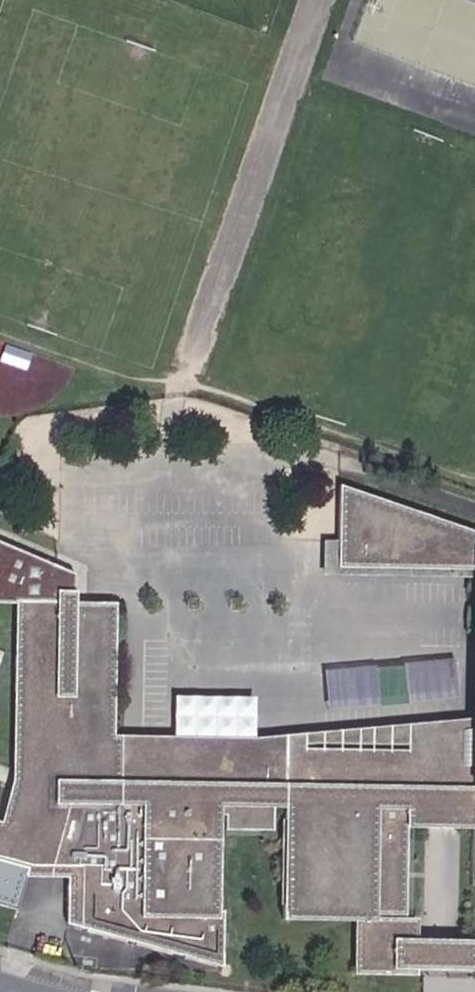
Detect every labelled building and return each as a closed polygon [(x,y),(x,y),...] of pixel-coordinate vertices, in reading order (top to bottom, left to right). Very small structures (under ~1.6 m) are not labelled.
[(6,600),(3,782),(0,792),(0,910),(6,912),(21,871),(60,873),(58,923),(215,966),(214,920),(207,920),(206,814),(218,813),(218,831),(261,832),(263,807),(273,806),(272,920),(345,921),(344,975),(406,977),(408,969),(471,971),(471,939),(411,937),(411,918),(398,918),(400,829),(467,829),(467,881),(474,881),(474,532),(330,482),(329,569),(458,570),(457,697),(457,715),(250,735),(167,735),(109,734),(108,600),(67,601),(67,591),(61,591),(61,574),(0,546),(0,599),(6,600)] [(457,697),(451,651),(320,669),(327,715),(457,697)] [(250,735),(250,696),(167,696),(167,735),(250,735)]
